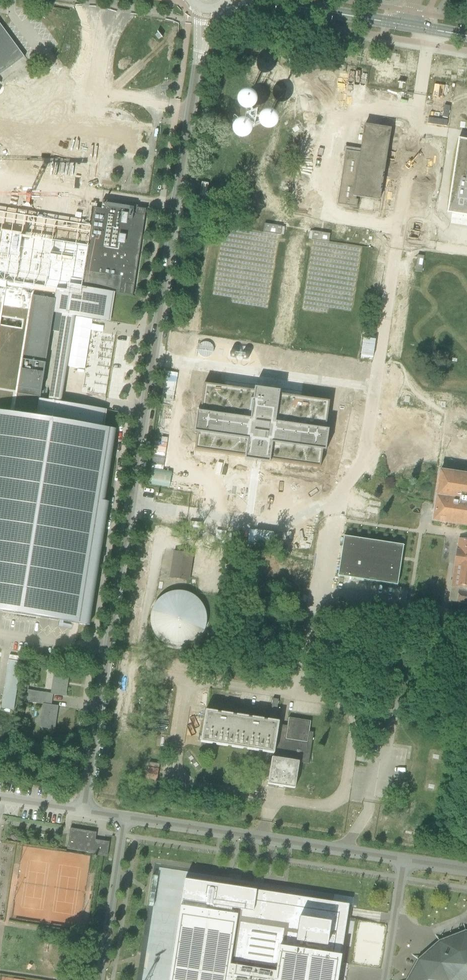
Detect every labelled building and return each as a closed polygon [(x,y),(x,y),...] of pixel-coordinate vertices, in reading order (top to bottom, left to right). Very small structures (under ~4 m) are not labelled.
[(24,58),(0,25),(0,75),(24,58)] [(265,131),(257,115),(269,109),(260,90),(246,96),(256,116),(240,124),(248,139),(265,131)] [(267,127),(282,128),(283,110),(268,110),(267,127)] [(345,150),(345,152),(343,162),(347,162),(341,197),(338,197),(337,204),(356,207),(357,200),(355,200),(356,197),(379,200),(379,199),(377,199),(388,130),(390,130),(390,129),(364,125),(364,126),(366,126),(364,133),(361,151),(357,150),(356,149),(356,152),(345,150)] [(448,213),(466,215),(466,140),(457,138),(448,213)] [(191,181),(190,193),(199,194),(201,182),(191,181)] [(87,626),(106,502),(95,500),(102,456),(97,455),(98,449),(103,449),(106,429),(101,428),(104,410),(59,403),(73,316),(107,321),(111,293),(138,297),(135,296),(132,296),(133,290),(134,286),(137,266),(143,229),(146,209),(144,209),(137,208),(137,206),(102,201),(101,209),(91,208),(87,231),(85,248),(68,245),(42,241),(32,239),(21,237),(22,234),(0,230),(0,412),(2,412),(0,425),(0,612),(87,626)] [(87,231),(45,224),(0,217),(0,230),(22,234),(21,237),(32,239),(42,241),(68,245),(85,248),(87,231)] [(282,227),(264,224),(263,232),(280,235),(283,235),(285,227),(282,227)] [(329,243),(330,234),(312,231),(312,232),(309,231),(308,239),(311,240),(329,243)] [(417,255),(415,272),(421,272),(424,256),(417,255)] [(207,384),(198,450),(255,458),(256,453),(268,454),(267,459),(323,467),(332,402),(207,384)] [(466,526),(466,475),(439,471),(432,521),(466,526)] [(343,536),(337,576),(397,585),(403,545),(343,536)] [(449,601),(466,604),(466,593),(466,592),(466,588),(466,589),(466,540),(458,539),(449,601)] [(170,578),(185,580),(189,554),(174,552),(170,578)] [(153,613),(153,615),(153,618),(153,620),(153,622),(153,624),(154,626),(154,629),(155,631),(156,633),(158,634),(159,636),(161,638),(162,639),(164,641),(166,642),(168,643),(170,644),(172,644),(175,645),(177,645),(179,645),(181,645),(184,644),(186,644),(188,643),(190,642),(192,641),(194,640),(196,638),(197,637),(199,635),(200,633),(201,631),(202,629),(203,627),(204,625),(204,623),(204,621),(204,618),(204,616),(204,614),(203,612),(202,610),(202,608),(201,606),(199,604),(198,602),(196,600),(195,599),(193,598),(191,596),(189,595),(187,595),(185,594),(182,593),(180,593),(178,593),(176,593),(173,594),(171,594),(169,595),(167,596),(165,597),(163,598),(161,600),(160,601),(158,603),(157,605),(156,607),(155,609),(154,611),(153,613)] [(8,660),(1,708),(13,710),(21,662),(8,660)] [(51,693),(65,696),(65,695),(67,682),(69,674),(63,673),(54,671),(53,679),(54,679),(52,693),(51,693)] [(26,702),(38,704),(40,692),(28,690),(26,702)] [(269,718),(278,719),(281,698),(272,697),(269,718)] [(41,719),(40,727),(54,729),(55,721),(57,707),(50,706),(43,704),(43,705),(41,719)] [(201,741),(247,748),(273,752),(268,783),(294,787),(298,762),(308,763),(307,764),(308,764),(313,732),(308,731),(309,722),(289,718),(288,724),(206,711),(201,741)] [(155,789),(159,764),(149,763),(145,788),(155,789)] [(98,854),(98,855),(107,856),(106,856),(108,842),(99,841),(95,841),(96,833),(70,828),(67,849),(98,854)] [(153,907),(158,876),(152,875),(148,906),(153,907)] [(348,914),(349,905),(184,880),(169,979),(338,979),(348,914)] [(33,920),(33,911),(15,911),(15,919),(33,920)] [(359,922),(355,956),(368,958),(368,964),(380,965),(384,924),(359,922)] [(465,932),(464,923),(463,923),(464,932),(439,941),(435,934),(434,935),(438,942),(418,959),(412,954),(411,955),(418,960),(407,979),(466,979),(466,932),(465,932)]
